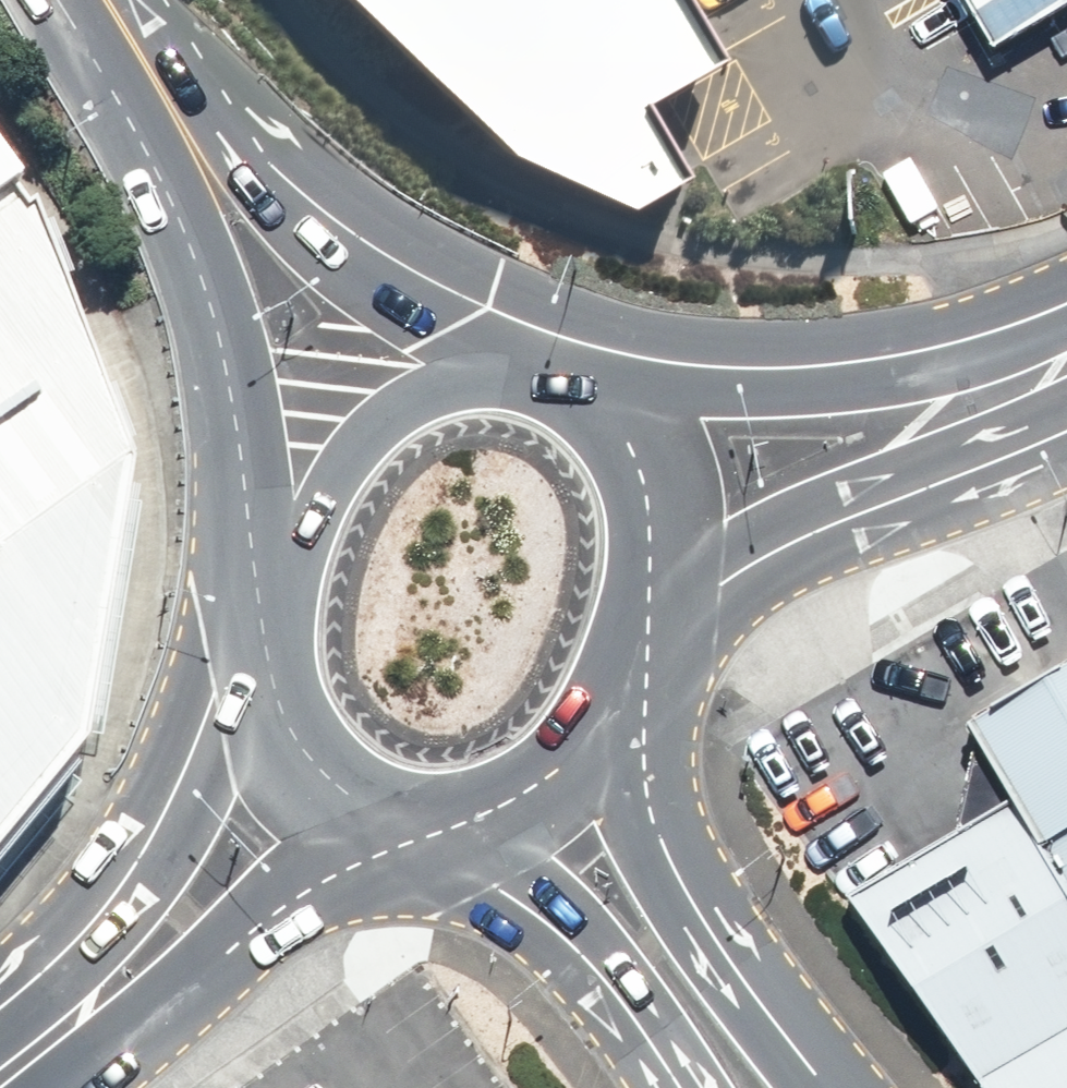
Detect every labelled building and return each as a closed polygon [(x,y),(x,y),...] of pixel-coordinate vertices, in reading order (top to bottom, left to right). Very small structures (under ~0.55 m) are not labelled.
[(497,143),(617,201),(665,177),(629,107),(701,55),(669,0),(343,0),(497,143)] [(989,54),(1066,9),(1066,0),(958,0),(989,54)] [(4,198),(2,195),(9,189),(0,177),(0,200),(4,198)] [(71,757),(74,736),(99,740),(137,508),(111,504),(115,477),(110,464),(132,457),(111,400),(88,407),(47,297),(59,293),(38,238),(26,242),(18,220),(15,222),(0,201),(0,880),(75,789),(56,775),(71,757)] [(967,731),(980,755),(1066,905),(1066,674),(967,731)] [(980,755),(956,840),(851,903),(981,1087),(1066,1087),(1066,905),(980,755)]
